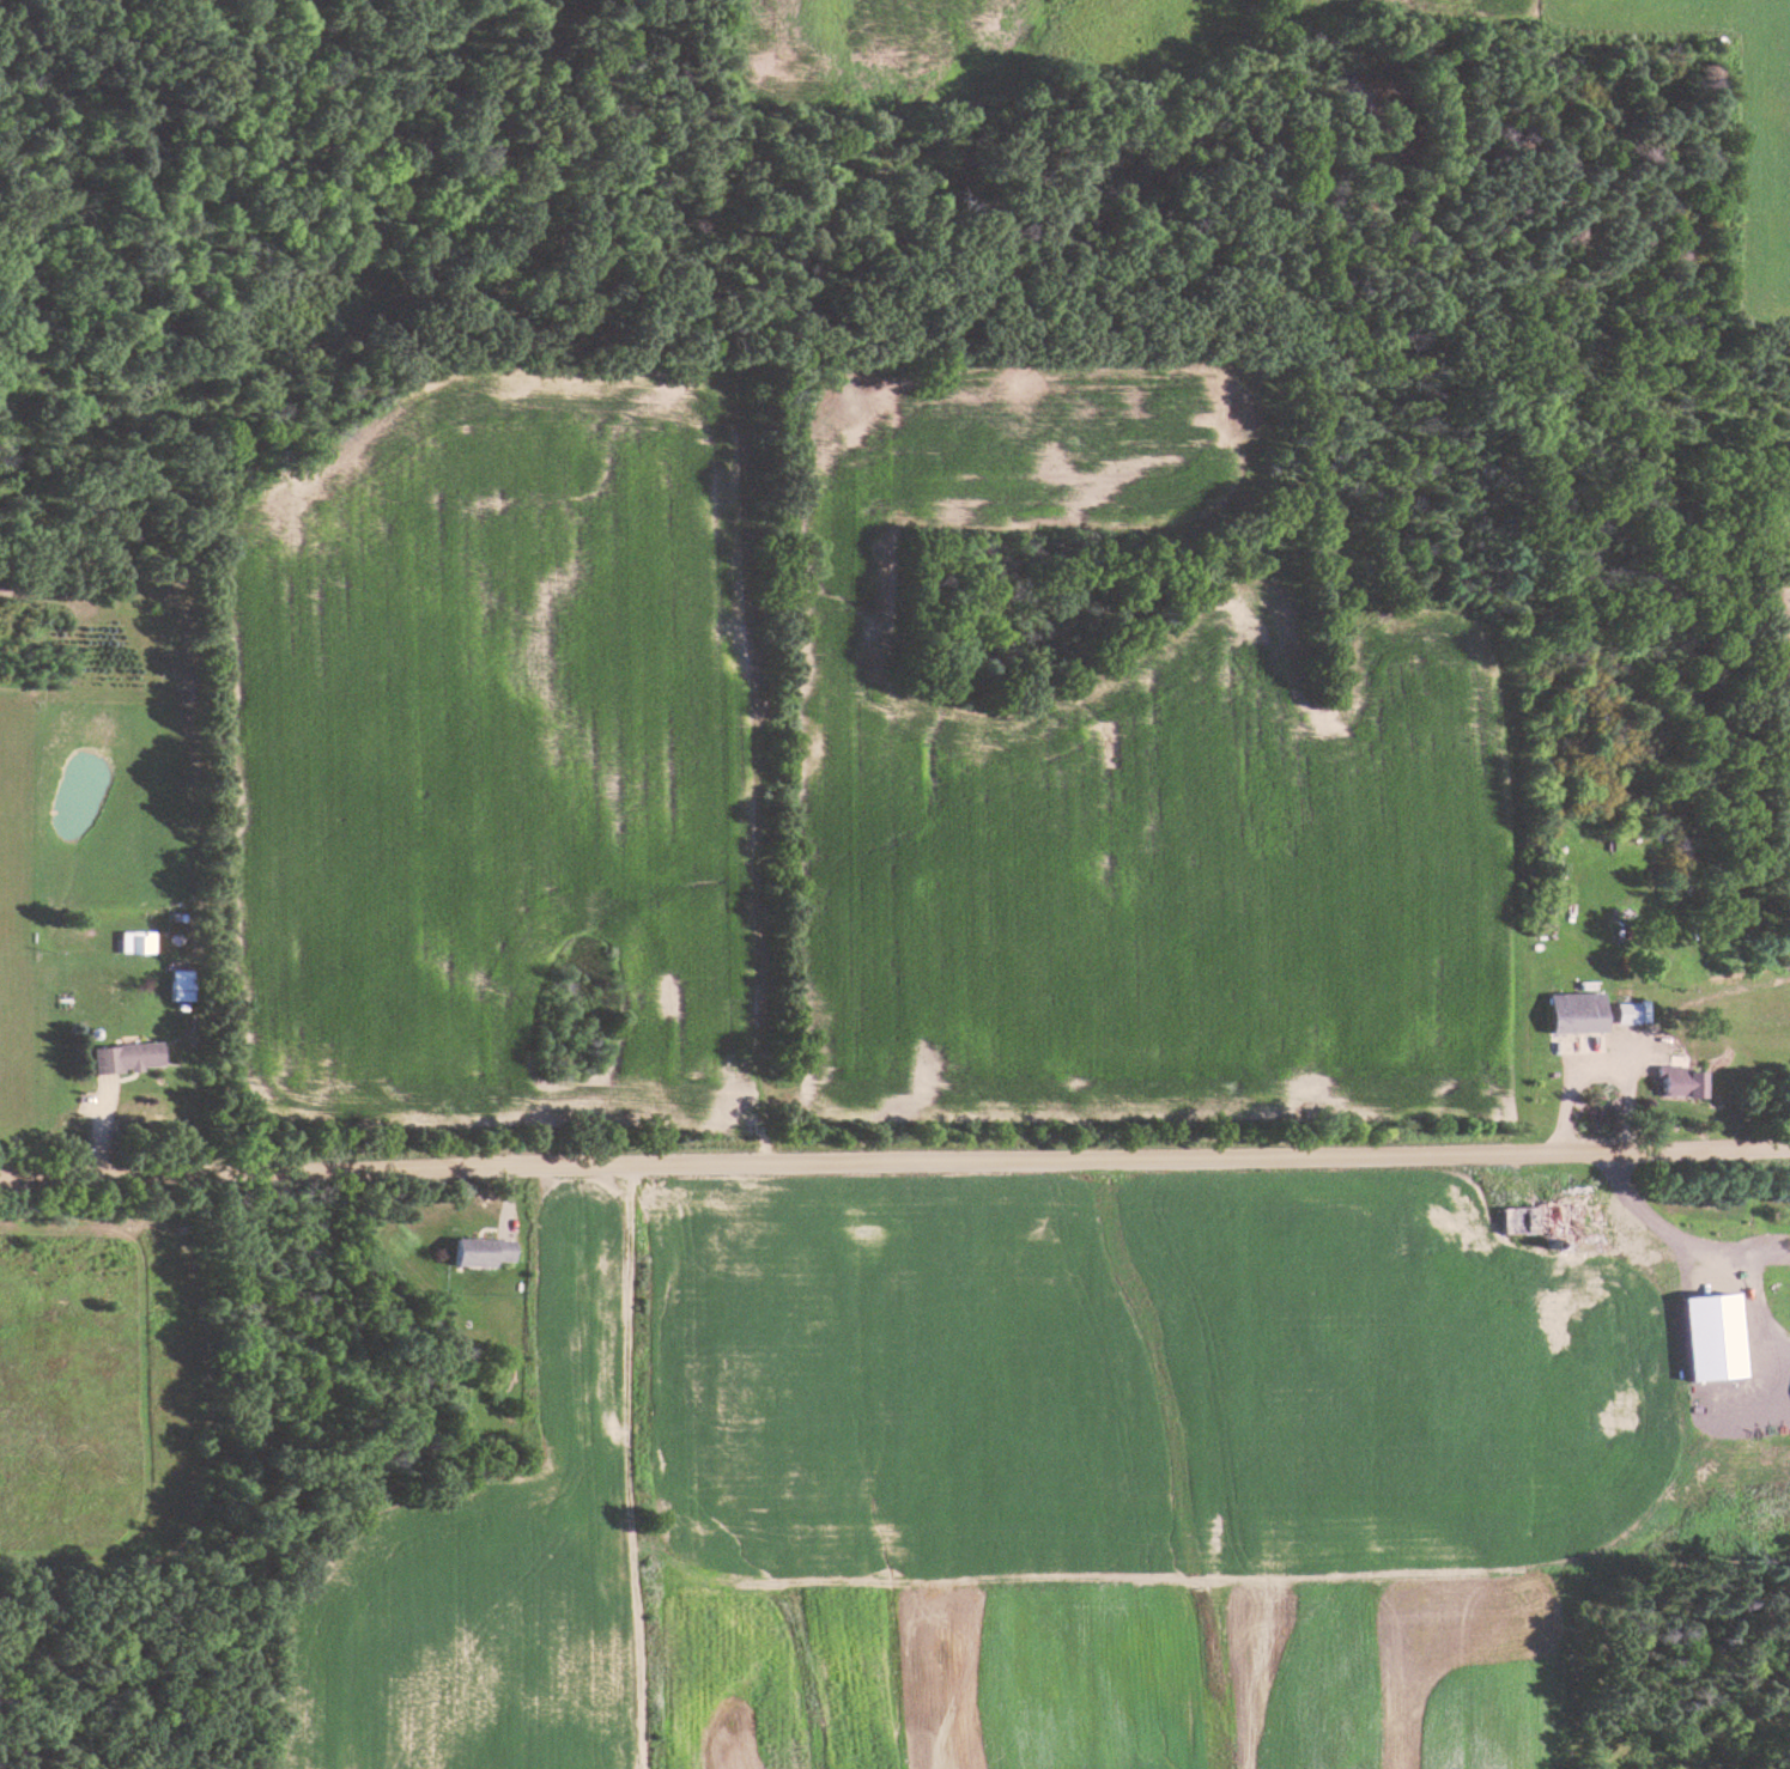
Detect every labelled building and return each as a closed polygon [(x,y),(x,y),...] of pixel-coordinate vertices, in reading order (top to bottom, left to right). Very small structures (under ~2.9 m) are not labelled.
[(1551,845),(1551,863),(1565,863),(1566,846),(1551,845)] [(1610,994),(1554,994),(1554,1032),(1610,1032),(1610,994)] [(1622,1024),(1645,1024),(1645,1004),(1622,1004),(1622,1024)] [(163,1070),(162,1043),(93,1046),(94,1073),(163,1070)] [(1662,1097),(1713,1097),(1713,1069),(1662,1069),(1662,1097)] [(1504,1205),(1504,1239),(1593,1237),(1592,1203),(1504,1205)] [(515,1240),(454,1239),(454,1266),(515,1267),(515,1240)]
